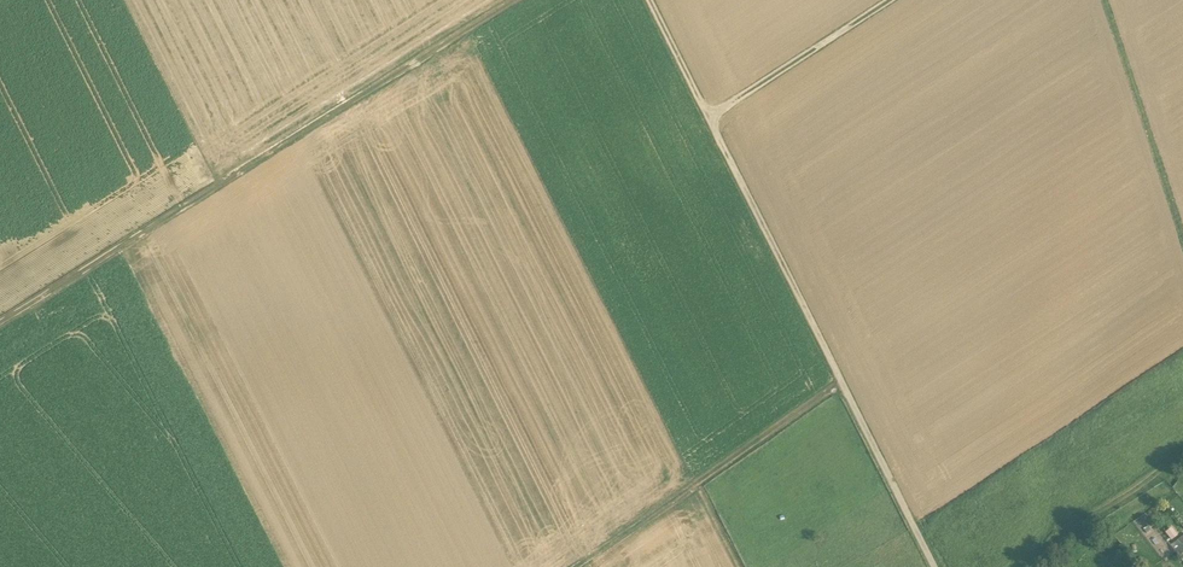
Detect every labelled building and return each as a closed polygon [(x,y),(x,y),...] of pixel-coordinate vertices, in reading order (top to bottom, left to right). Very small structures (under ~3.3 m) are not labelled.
[(1174,551),(1182,543),(1182,537),(1171,547),(1174,551)] [(1174,551),(1182,563),(1182,543),(1174,551)]
